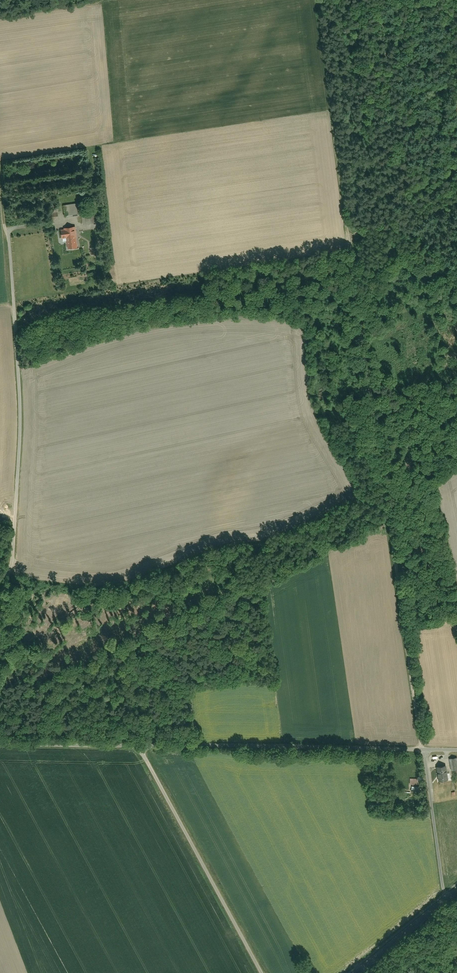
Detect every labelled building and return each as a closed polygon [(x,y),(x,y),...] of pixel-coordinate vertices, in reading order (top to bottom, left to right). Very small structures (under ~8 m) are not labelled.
[(64,205),(65,217),(82,215),(81,203),(64,205)] [(82,216),(83,225),(95,223),(94,214),(82,216)] [(60,229),(61,239),(67,238),(68,250),(79,248),(76,227),(60,229)] [(80,231),(81,239),(97,237),(96,229),(80,231)] [(89,248),(90,255),(97,254),(96,247),(89,248)] [(420,544),(411,549),(413,554),(422,550),(420,544)] [(437,767),(439,782),(448,781),(447,766),(437,767)] [(417,779),(408,780),(409,789),(418,789),(417,779)]
